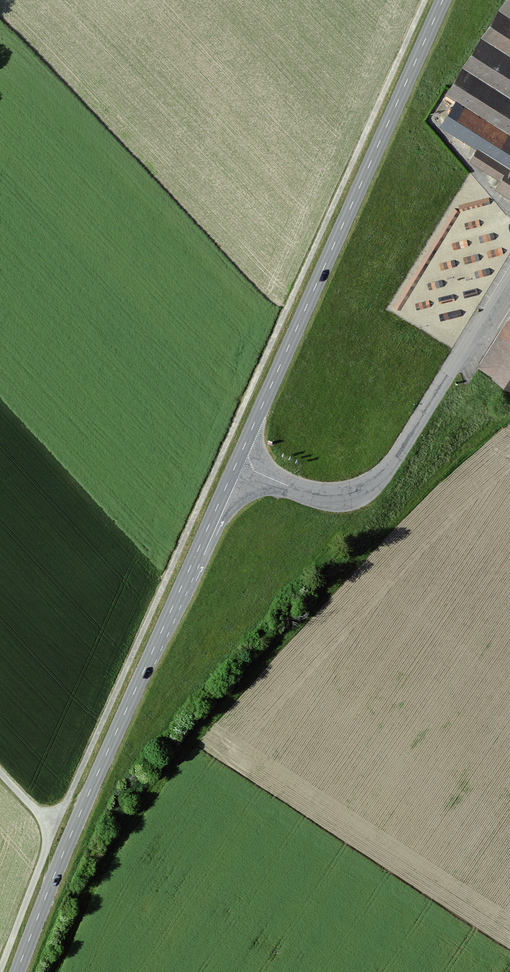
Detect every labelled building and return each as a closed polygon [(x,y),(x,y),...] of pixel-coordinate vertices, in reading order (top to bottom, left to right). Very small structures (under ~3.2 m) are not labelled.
[(447,91),(459,98),(443,123),(479,146),(470,160),(497,177),(491,186),(509,198),(509,0),(505,0),(447,91)] [(463,370),(509,397),(509,289),(463,370)]
